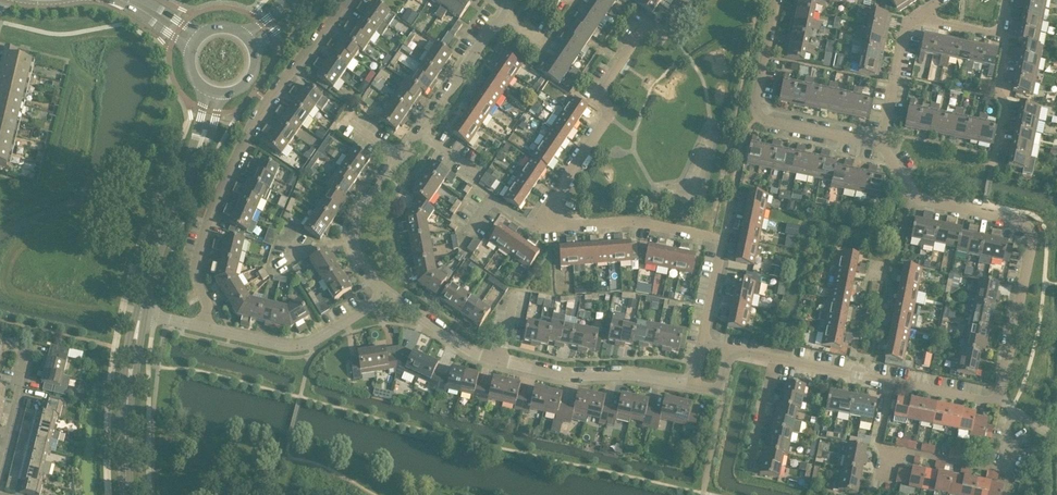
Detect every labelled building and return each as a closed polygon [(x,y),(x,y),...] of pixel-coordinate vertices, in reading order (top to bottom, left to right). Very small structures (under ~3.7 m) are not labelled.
[(441,7),(435,17),(441,21),(448,11),(459,19),(471,2),(469,0),(431,0),(441,7)] [(620,15),(611,9),(617,0),(595,0),(583,18),(574,12),(571,17),(580,23),(568,39),(559,33),(556,37),(565,43),(548,69),(539,62),(535,69),(559,85),(567,74),(576,80),(580,73),(571,67),(578,58),(581,60),(584,56),(581,53),(597,29),(601,31),(604,27),(601,24),(607,15),(616,21),(620,15)] [(658,4),(652,0),(638,0),(636,4),(642,8),(652,14),(658,4)] [(794,9),(814,13),(815,5),(816,1),(813,0),(796,0),(794,9)] [(898,13),(909,6),(904,0),(889,0),(898,13)] [(1025,5),(1045,9),(1047,0),(1026,0),(1026,1),(1025,5)] [(359,7),(369,14),(383,23),(383,22),(386,24),(389,24),(392,19),(392,16),(389,14),(390,13),(374,2),(369,8),(361,3),(359,7)] [(1024,10),(1022,17),(1042,21),(1045,9),(1025,5),(1024,10)] [(360,22),(376,33),(383,23),(369,14),(359,7),(356,11),(364,16),(360,22)] [(410,26),(418,15),(409,9),(401,20),(410,26)] [(794,9),(791,21),(811,25),(812,21),(814,13),(794,9)] [(870,16),(868,24),(888,29),(891,16),(871,12),(870,16)] [(1019,25),(1018,29),(1020,30),(1040,34),(1042,21),(1022,17),(1021,25),(1019,25)] [(791,21),(789,33),(809,37),(810,30),(811,25),(791,21)] [(345,26),(370,42),(376,33),(360,22),(356,28),(348,22),(345,26)] [(454,37),(462,25),(457,22),(449,33),(454,37)] [(867,32),(866,37),(886,41),(886,36),(888,29),(868,24),(867,32)] [(612,29),(607,25),(604,30),(609,34),(612,29)] [(360,50),(359,51),(362,53),(370,42),(345,26),(343,30),(351,35),(347,41),(344,38),(343,39),(360,50)] [(1018,29),(1017,33),(1019,34),(1017,42),(1022,43),(1023,43),(1037,46),(1037,45),(1040,34),(1020,30),(1018,29)] [(789,33),(786,46),(806,50),(807,45),(809,37),(789,33)] [(924,33),(920,53),(925,54),(933,56),(937,36),(924,33)] [(937,36),(933,56),(941,57),(945,58),(949,38),(937,36)] [(865,41),(863,49),(883,53),(886,41),(866,37),(865,41)] [(949,38),(945,58),(949,59),(957,61),(961,41),(949,38)] [(329,43),(353,60),(359,51),(360,50),(343,39),(340,45),(332,39),(329,43)] [(446,48),(447,47),(449,44),(443,40),(440,43),(440,44),(446,48)] [(961,41),(957,61),(965,62),(969,63),(973,43),(961,41)] [(330,58),(346,69),(353,60),(329,43),(326,47),(334,53),(330,58)] [(436,45),(435,46),(429,43),(424,50),(428,54),(447,67),(450,63),(448,62),(452,55),(436,45)] [(973,43),(969,63),(973,64),(981,66),(985,46),(973,43)] [(1021,51),(1020,55),(1040,59),(1042,46),(1037,45),(1037,46),(1023,43),(1022,43),(1021,51)] [(786,46),(784,58),(803,62),(805,54),(806,50),(786,46)] [(985,46),(981,66),(989,67),(994,68),(998,48),(985,46)] [(6,52),(4,58),(8,59),(0,91),(0,166),(9,168),(10,165),(7,164),(11,149),(14,149),(15,145),(12,144),(16,128),(19,129),(20,124),(17,124),(21,108),(23,109),(25,104),(22,103),(26,87),(29,88),(30,83),(27,83),(31,67),(34,68),(34,65),(27,63),(30,53),(21,51),(10,48),(9,53),(6,52)] [(861,57),(861,61),(880,65),(883,53),(863,49),(861,57)] [(509,52),(507,56),(521,66),(523,62),(509,52)] [(422,64),(438,75),(442,69),(445,71),(447,67),(428,54),(429,55),(422,64)] [(1019,59),(1018,67),(1037,71),(1040,59),(1020,55),(1019,59)] [(499,66),(515,76),(522,66),(521,66),(507,56),(506,56),(499,66)] [(835,56),(832,68),(841,70),(844,57),(835,56)] [(316,63),(340,79),(346,69),(330,58),(326,64),(318,59),(316,63)] [(852,59),(851,63),(860,65),(858,74),(878,78),(880,65),(861,61),(859,61),(852,59)] [(333,89),(340,79),(316,63),(313,66),(321,72),(317,78),(319,80),(329,86),(333,89)] [(416,74),(434,87),(437,83),(434,81),(438,75),(422,64),(416,74)] [(493,75),(508,86),(515,76),(499,66),(493,75)] [(1016,75),(1015,79),(1035,83),(1037,71),(1018,67),(1016,75)] [(381,71),(377,77),(386,82),(390,76),(385,73),(381,71)] [(375,75),(370,72),(364,81),(369,84),(375,75)] [(422,93),(425,95),(429,89),(432,91),(434,87),(416,74),(409,83),(409,84),(422,92),(422,93)] [(508,86),(493,75),(486,85),(502,96),(508,86)] [(386,82),(377,77),(374,82),(378,85),(381,80),(385,83),(386,82)] [(1014,83),(1013,92),(1032,96),(1035,83),(1015,79),(1014,83)] [(316,84),(326,90),(329,86),(319,80),(316,84)] [(409,84),(409,83),(406,81),(399,91),(418,104),(420,100),(418,99),(422,93),(425,95),(422,93),(422,92),(409,84)] [(783,82),(779,102),(792,104),(796,84),(788,83),(783,82)] [(309,88),(320,96),(323,92),(312,84),(309,88)] [(796,84),(792,104),(804,107),(808,87),(804,86),(796,84)] [(479,95),(495,105),(502,96),(486,85),(479,95)] [(294,87),(291,91),(315,107),(322,97),(320,96),(309,88),(306,86),(302,92),(294,87)] [(808,87),(804,107),(816,109),(820,89),(812,88),(808,87)] [(951,88),(949,95),(960,97),(961,90),(951,88)] [(820,89),(816,109),(828,112),(832,92),(820,89)] [(532,100),(534,97),(524,90),(520,94),(531,102),(532,100)] [(292,106),(308,117),(315,107),(291,91),(289,94),(296,100),(292,106)] [(393,101),(409,112),(413,106),(415,108),(418,104),(399,91),(393,101)] [(832,92),(828,112),(840,114),(844,94),(836,93),(832,92)] [(844,94),(840,114),(852,117),(856,97),(852,96),(844,94)] [(473,104),(488,115),(495,105),(479,95),(473,104)] [(856,97),(852,117),(865,119),(865,118),(869,99),(861,98),(856,97)] [(565,109),(580,119),(587,109),(571,99),(565,109)] [(386,111),(405,123),(407,120),(405,118),(409,112),(393,101),(386,111)] [(1019,109),(1018,117),(1038,121),(1040,109),(1035,108),(1036,103),(1027,101),(1026,106),(1020,105),(1019,109)] [(530,110),(535,114),(540,107),(535,103),(530,110)] [(466,114),(482,125),(488,115),(473,104),(466,114)] [(278,110),(302,127),(308,117),(292,106),(288,112),(280,106),(278,110)] [(909,108),(905,128),(917,130),(921,110),(913,109),(909,108)] [(941,135),(954,138),(958,118),(958,116),(960,109),(955,108),(955,111),(947,109),(946,115),(941,135)] [(558,118),(574,129),(580,119),(565,109),(558,118)] [(279,125),(295,136),(302,127),(278,110),(275,114),(283,119),(279,125)] [(921,110),(917,130),(929,133),(933,113),(929,112),(921,110)] [(402,127),(405,123),(386,111),(379,121),(395,132),(400,126),(402,127)] [(929,133),(941,135),(946,115),(938,114),(933,113),(929,133)] [(459,124),(475,135),(482,125),(466,114),(459,124)] [(1016,125),(1015,129),(1035,133),(1038,121),(1018,117),(1016,125)] [(551,128),(567,139),(574,129),(558,118),(551,128)] [(954,138),(966,140),(970,120),(962,119),(958,118),(954,138)] [(966,140),(978,143),(982,123),(978,122),(970,120),(966,140)] [(978,143),(990,145),(994,126),(986,124),(982,123),(978,143)] [(475,135),(459,124),(453,134),(468,145),(475,135)] [(264,129),(288,146),(295,136),(279,125),(275,131),(267,125),(264,129)] [(545,138),(560,148),(567,139),(551,128),(545,138)] [(281,156),(288,146),(264,129),(261,133),(269,138),(265,145),(281,156)] [(321,141),(327,133),(320,129),(314,136),(321,141)] [(1014,134),(1013,142),(1033,146),(1035,133),(1015,129),(1014,134)] [(538,147),(554,158),(560,148),(545,138),(538,147)] [(1011,150),(1010,154),(1030,158),(1033,158),(1035,159),(1036,159),(1038,147),(1033,146),(1013,142),(1011,150)] [(510,147),(506,144),(502,151),(506,153),(510,147)] [(751,145),(746,164),(759,167),(763,147),(755,146),(751,145)] [(554,158),(538,147),(531,158),(547,168),(554,158)] [(763,147),(759,167),(771,170),(775,150),(771,149),(763,147)] [(327,154),(335,159),(339,153),(331,148),(328,153),(327,154)] [(354,149),(347,159),(366,171),(368,168),(366,166),(370,160),(354,149)] [(775,150),(771,170),(783,172),(787,152),(779,151),(775,150)] [(303,156),(308,160),(313,153),(309,151),(305,153),(303,156)] [(787,152),(783,172),(795,175),(800,155),(800,153),(796,152),(795,154),(787,152)] [(1008,166),(1023,169),(1022,174),(1032,176),(1035,159),(1033,159),(1033,158),(1030,158),(1010,154),(1010,155),(1010,158),(1008,166)] [(800,155),(795,175),(808,177),(812,157),(804,156),(800,155)] [(808,177),(806,183),(811,184),(813,178),(820,180),(824,160),(819,159),(812,157),(808,177)] [(366,171),(347,159),(341,168),(357,179),(361,174),(363,175),(366,171)] [(522,169),(538,180),(545,169),(529,159),(522,169)] [(824,160),(820,180),(831,182),(832,182),(835,168),(835,167),(835,168),(836,162),(828,161),(824,160)] [(247,168),(274,180),(279,169),(261,161),(258,168),(249,164),(247,168)] [(426,174),(442,185),(449,174),(430,162),(427,166),(430,168),(426,174)] [(831,182),(830,187),(831,187),(843,190),(847,170),(843,169),(835,168),(835,167),(835,168),(832,182),(831,182)] [(274,180),(247,168),(245,172),(254,176),(252,182),(248,181),(251,182),(251,183),(266,189),(265,190),(271,192),(269,191),(274,180)] [(334,178),(352,191),(355,187),(353,185),(357,179),(341,168),(334,178)] [(486,173),(486,174),(491,177),(494,172),(489,169),(486,173)] [(516,179),(532,189),(538,180),(522,169),(516,179)] [(847,170),(843,190),(855,192),(859,173),(859,172),(851,171),(847,170)] [(497,181),(500,176),(494,172),(491,177),(497,181)] [(859,173),(855,192),(867,195),(871,175),(867,174),(859,172),(859,173)] [(417,182),(435,194),(442,185),(426,174),(422,179),(419,178),(417,182)] [(480,182),(485,186),(491,190),(497,181),(491,177),(486,174),(480,182)] [(871,175),(867,195),(880,197),(884,178),(876,176),(871,175)] [(344,198),(347,201),(347,200),(344,198),(347,193),(350,195),(352,191),(334,178),(327,188),(330,191),(330,190),(343,199),(344,198)] [(509,189),(525,199),(532,189),(516,179),(509,189)] [(234,188),(266,202),(271,192),(265,190),(266,189),(251,183),(251,182),(248,181),(245,188),(236,184),(234,188)] [(428,204),(435,194),(417,182),(414,186),(416,187),(412,193),(428,204)] [(238,203),(256,211),(261,200),(266,203),(266,202),(234,188),(232,192),(241,196),(238,203)] [(525,199),(509,189),(503,199),(519,210),(525,199)] [(324,200),(342,212),(345,209),(343,207),(347,201),(344,198),(343,199),(330,190),(330,191),(324,200)] [(747,204),(766,208),(768,196),(750,192),(747,204)] [(281,196),(277,207),(283,209),(288,199),(281,196)] [(415,205),(411,211),(427,222),(434,212),(415,199),(412,203),(415,205)] [(317,209),(333,220),(337,215),(340,216),(342,212),(324,200),(317,209)] [(453,207),(457,209),(461,204),(457,201),(453,207)] [(225,210),(252,221),(256,211),(238,203),(236,209),(227,205),(225,210)] [(747,204),(745,215),(763,219),(766,208),(747,204)] [(311,219),(329,232),(332,228),(329,226),(333,220),(317,209),(311,219)] [(229,225),(247,233),(249,234),(251,234),(252,232),(254,229),(254,228),(252,226),(250,225),(252,221),(225,210),(223,214),(232,218),(229,225)] [(409,228),(426,225),(426,223),(427,222),(411,211),(405,219),(406,223),(398,225),(399,230),(409,228)] [(921,250),(929,213),(924,212),(922,222),(915,220),(911,239),(921,241),(919,250),(921,250)] [(929,213),(921,250),(923,250),(924,242),(934,244),(938,225),(931,224),(933,214),(929,213)] [(742,227),(761,231),(763,219),(745,215),(742,227)] [(938,225),(934,244),(946,247),(952,218),(947,217),(945,226),(938,225)] [(952,218),(946,247),(956,249),(956,252),(956,253),(961,230),(954,228),(956,219),(952,218)] [(326,236),(329,232),(311,219),(304,229),(320,240),(324,234),(326,236)] [(426,225),(409,228),(399,230),(400,234),(408,233),(409,240),(429,236),(426,225)] [(961,230),(956,253),(966,255),(965,259),(967,260),(974,226),(969,225),(967,235),(961,233),(962,230),(961,230)] [(790,235),(797,237),(799,227),(792,226),(790,235)] [(974,226),(967,260),(969,260),(970,255),(979,257),(983,238),(976,237),(978,227),(974,226)] [(499,249),(510,233),(500,227),(489,242),(499,249)] [(740,239),(758,242),(761,231),(742,227),(740,239)] [(267,229),(264,243),(271,245),(274,231),(267,229)] [(983,238),(979,257),(991,260),(997,231),(992,230),(990,240),(983,238)] [(997,231),(991,260),(1003,262),(1007,243),(999,242),(1001,232),(997,231)] [(510,233),(499,249),(508,256),(519,240),(510,233)] [(214,241),(213,246),(241,252),(244,240),(225,236),(223,243),(214,241)] [(429,236),(409,240),(411,247),(408,247),(409,252),(431,248),(429,236)] [(473,254),(481,243),(474,238),(467,250),(473,254)] [(738,250),(756,254),(758,242),(740,239),(738,250)] [(519,240),(508,256),(518,262),(529,247),(519,240)] [(618,244),(619,263),(638,261),(637,243),(630,244),(630,243),(618,244)] [(606,245),(608,264),(619,263),(618,244),(606,245)] [(595,246),(596,265),(608,264),(606,245),(595,246)] [(220,259),(239,264),(241,252),(213,246),(212,250),(221,252),(220,259)] [(583,247),(584,265),(596,265),(595,246),(583,247)] [(529,247),(518,262),(528,269),(539,254),(529,247)] [(573,266),(571,247),(559,248),(560,267),(573,266)] [(571,247),(573,266),(584,265),(583,247),(571,247)] [(645,265),(657,267),(660,249),(648,247),(645,265)] [(414,263),(433,259),(431,248),(409,252),(409,256),(412,256),(414,263)] [(660,249),(657,267),(668,270),(672,251),(660,249)] [(309,260),(315,270),(334,258),(332,255),(330,256),(326,250),(309,260)] [(756,254),(738,250),(735,262),(754,266),(756,254)] [(672,251),(668,270),(680,272),(683,254),(678,252),(672,251)] [(833,263),(833,264),(856,268),(858,256),(840,253),(837,264),(833,263)] [(683,254),(680,272),(692,274),(695,256),(689,255),(683,254)] [(334,258),(315,270),(322,280),(338,270),(335,264),(337,263),(334,258)] [(209,269),(217,271),(236,275),(239,264),(220,259),(218,266),(210,264),(209,269)] [(407,276),(417,274),(435,271),(433,259),(414,263),(415,270),(407,271),(407,276)] [(833,264),(832,265),(837,266),(835,276),(854,280),(856,268),(833,264)] [(446,279),(451,273),(442,265),(437,271),(446,279)] [(901,278),(919,281),(922,269),(903,266),(901,278)] [(769,275),(779,276),(780,268),(770,267),(769,275)] [(964,275),(965,275),(971,277),(973,269),(965,268),(964,275)] [(217,271),(209,269),(207,273),(216,275),(215,280),(220,288),(236,278),(236,277),(236,275),(217,271)] [(322,280),(328,290),(347,279),(344,275),(342,276),(338,270),(322,280)] [(435,271),(417,274),(407,276),(408,280),(417,279),(418,284),(426,289),(437,273),(435,272),(435,271)] [(447,280),(437,273),(426,289),(432,293),(430,296),(434,298),(447,280)] [(746,273),(745,281),(737,280),(735,287),(733,287),(732,291),(753,295),(758,297),(761,283),(760,283),(761,277),(746,273)] [(828,287),(851,291),(854,280),(835,276),(833,287),(828,286),(828,287)] [(221,296),(223,300),(242,288),(236,278),(220,288),(223,294),(221,296)] [(899,289),(917,293),(919,281),(901,278),(899,289)] [(349,283),(347,279),(328,290),(334,301),(351,291),(347,284),(349,283)] [(999,293),(997,292),(998,285),(979,281),(979,282),(972,280),(970,292),(976,293),(998,298),(999,293)] [(496,281),(493,285),(505,293),(508,289),(496,281)] [(444,307),(448,310),(460,291),(450,284),(439,300),(446,305),(444,307)] [(642,293),(649,294),(650,285),(644,284),(642,293)] [(830,299),(849,303),(851,291),(828,287),(828,288),(833,289),(830,299)] [(232,308),(249,298),(242,288),(223,300),(226,304),(228,302),(232,308)] [(896,301),(915,304),(917,293),(899,289),(896,301)] [(460,291),(448,310),(452,312),(453,310),(459,314),(470,298),(460,291)] [(732,291),(731,296),(734,297),(732,303),(751,307),(753,295),(732,291)] [(976,293),(975,298),(971,297),(968,299),(968,303),(993,309),(995,302),(998,302),(998,298),(976,293)] [(245,327),(247,319),(251,300),(250,299),(249,298),(232,308),(237,317),(242,318),(240,326),(245,327)] [(465,318),(463,320),(467,323),(480,304),(470,298),(459,314),(465,318)] [(824,310),(847,314),(849,303),(830,299),(828,310),(824,309),(824,310)] [(251,300),(247,319),(245,327),(249,328),(251,320),(258,321),(263,302),(251,300)] [(635,310),(636,301),(628,300),(627,309),(635,310)] [(782,301),(775,300),(773,311),(780,312),(782,301)] [(288,307),(298,324),(303,331),(307,329),(302,322),(309,318),(299,301),(288,307)] [(592,309),(592,301),(585,301),(584,301),(584,311),(591,312),(592,309)] [(894,312),(912,316),(915,304),(896,301),(894,312)] [(263,302),(258,321),(265,323),(264,326),(269,327),(274,305),(263,302)] [(730,315),(748,318),(751,307),(732,303),(730,315)] [(964,314),(994,321),(995,316),(992,315),(993,309),(968,303),(967,305),(965,307),(964,314)] [(480,304),(467,323),(471,326),(473,323),(479,327),(490,311),(480,304)] [(281,327),(285,308),(274,305),(269,327),(273,328),(274,325),(281,327)] [(299,334),(303,331),(298,324),(288,307),(287,308),(285,308),(281,327),(290,329),(294,326),(299,334)] [(826,322),(844,326),(847,314),(824,310),(823,311),(828,312),(826,322)] [(892,324),(910,327),(915,328),(918,317),(912,316),(894,312),(892,324)] [(972,317),(969,328),(988,332),(990,325),(993,325),(994,321),(964,314),(963,316),(972,317)] [(748,318),(730,315),(727,327),(746,330),(748,318)] [(797,325),(804,327),(805,318),(804,318),(799,317),(797,325)] [(624,324),(620,342),(619,346),(624,347),(624,344),(632,346),(632,342),(635,326),(634,326),(635,323),(629,321),(628,325),(624,324)] [(530,345),(535,346),(539,324),(527,322),(524,341),(531,343),(530,345)] [(619,346),(620,342),(624,324),(612,322),(608,341),(615,342),(615,345),(619,346)] [(819,333),(842,337),(844,326),(826,322),(826,323),(820,322),(818,332),(819,332),(819,333)] [(548,342),(548,346),(548,342),(555,343),(554,346),(559,347),(563,325),(551,323),(550,326),(551,326),(548,342)] [(635,323),(634,326),(635,326),(632,342),(632,346),(633,342),(639,343),(638,346),(643,347),(647,325),(635,323)] [(539,324),(535,346),(540,347),(540,344),(548,346),(548,342),(551,326),(550,326),(550,327),(539,324)] [(910,327),(892,324),(889,335),(908,339),(910,327)] [(563,325),(559,347),(563,348),(564,345),(571,347),(575,328),(563,325)] [(655,347),(659,327),(647,325),(643,347),(647,348),(648,345),(655,347)] [(969,328),(964,326),(962,338),(967,339),(989,344),(990,339),(987,338),(988,332),(969,328)] [(659,327),(655,347),(662,348),(661,351),(666,352),(667,348),(670,330),(659,327)] [(586,330),(575,328),(571,347),(578,348),(577,351),(582,352),(582,349),(586,330)] [(670,330),(667,348),(666,352),(670,353),(671,350),(678,351),(679,349),(684,350),(688,330),(677,328),(676,331),(670,330)] [(586,330),(582,349),(582,352),(586,353),(587,350),(599,353),(603,333),(586,330)] [(842,337),(819,333),(819,334),(823,335),(821,346),(840,349),(842,337)] [(887,347),(905,350),(908,339),(889,335),(887,347)] [(961,350),(984,355),(985,348),(988,348),(989,344),(967,339),(965,350),(961,349),(961,350)] [(70,350),(54,346),(50,361),(47,360),(44,372),(63,376),(66,365),(62,364),(64,357),(67,358),(70,350)] [(399,347),(385,349),(385,348),(371,351),(374,373),(388,371),(388,375),(396,374),(399,347)] [(399,347),(396,374),(402,377),(404,373),(416,378),(425,358),(413,352),(412,353),(399,347)] [(905,350),(887,347),(884,359),(903,362),(905,350)] [(953,360),(980,366),(981,361),(979,361),(980,355),(984,355),(961,350),(959,361),(953,360)] [(374,373),(371,351),(357,353),(359,363),(351,364),(353,379),(362,378),(361,375),(374,373)] [(929,369),(932,356),(925,354),(922,367),(929,369)] [(427,387),(436,391),(441,376),(434,373),(438,364),(425,358),(416,378),(428,384),(427,387)] [(975,377),(977,370),(980,370),(980,366),(953,360),(952,361),(951,362),(950,364),(950,366),(951,368),(949,376),(962,379),(963,375),(975,377)] [(441,376),(436,391),(446,393),(447,390),(460,393),(465,371),(451,368),(449,378),(441,376)] [(479,375),(465,371),(460,393),(473,396),(472,400),(480,401),(483,386),(476,385),(479,375)] [(70,378),(63,376),(44,372),(41,383),(44,384),(43,390),(65,396),(70,378)] [(490,388),(483,386),(480,401),(487,403),(488,400),(501,403),(507,381),(493,378),(490,388)] [(520,384),(507,381),(501,403),(515,406),(514,409),(521,411),(525,396),(518,395),(520,384)] [(972,391),(973,383),(959,381),(957,389),(972,391)] [(781,390),(780,395),(802,399),(805,387),(786,383),(784,391),(781,390)] [(532,398),(525,396),(521,411),(529,413),(530,410),(543,413),(548,391),(535,388),(532,398)] [(562,394),(548,391),(543,413),(556,416),(555,419),(563,421),(567,406),(560,404),(562,394)] [(573,413),(586,416),(592,394),(578,391),(574,408),(567,406),(563,421),(571,423),(573,413)] [(825,411),(837,414),(842,392),(837,391),(837,394),(829,392),(825,411)] [(392,394),(383,392),(382,398),(390,401),(392,394)] [(842,392),(837,414),(849,416),(853,397),(846,395),(847,393),(842,392)] [(605,430),(606,425),(610,409),(603,408),(605,398),(592,394),(586,416),(599,419),(599,423),(597,428),(605,430)] [(617,411),(610,409),(606,425),(614,426),(615,421),(629,424),(630,420),(635,398),(621,395),(617,411)] [(796,410),(796,411),(800,411),(802,399),(780,395),(779,399),(782,400),(781,406),(781,407),(796,410)] [(853,397),(849,416),(860,418),(865,396),(860,395),(860,398),(853,397)] [(870,397),(865,396),(860,418),(873,421),(876,402),(877,401),(869,400),(870,397)] [(38,412),(59,418),(62,407),(65,407),(66,401),(51,397),(49,403),(43,401),(41,413),(38,412)] [(642,426),(650,428),(653,413),(646,411),(649,401),(635,398),(630,420),(643,423),(642,426)] [(660,420),(673,423),(678,401),(664,398),(661,414),(653,413),(650,428),(657,430),(660,420)] [(905,425),(907,420),(911,402),(897,399),(893,423),(905,425)] [(36,403),(30,401),(28,409),(34,411),(36,403)] [(678,401),(673,423),(686,426),(685,430),(693,432),(697,416),(689,415),(692,404),(678,401)] [(911,402),(907,420),(920,422),(923,404),(911,402)] [(923,404),(920,422),(933,425),(936,407),(923,404)] [(781,407),(781,406),(777,405),(776,413),(773,412),(772,417),(794,422),(796,411),(796,410),(781,407)] [(936,407),(933,425),(945,428),(949,410),(936,407)] [(949,410),(945,428),(958,430),(962,412),(949,410)] [(35,424),(57,429),(57,426),(55,425),(57,417),(59,418),(38,412),(35,424)] [(975,415),(962,412),(958,430),(970,432),(969,438),(970,438),(970,439),(973,442),(978,443),(982,441),(982,440),(984,441),(985,434),(991,435),(993,427),(987,425),(988,419),(975,416),(975,415)] [(772,429),(792,433),(799,434),(801,423),(794,422),(772,417),(771,422),(774,422),(772,429)] [(32,435),(51,440),(58,442),(60,434),(56,433),(57,429),(35,424),(32,435)] [(767,440),(789,445),(792,433),(772,429),(771,436),(768,435),(767,440)] [(58,442),(51,440),(32,435),(29,447),(51,452),(52,449),(49,448),(51,441),(58,442)] [(896,439),(895,446),(901,448),(904,435),(903,441),(896,439)] [(901,448),(909,449),(914,450),(916,444),(909,442),(911,436),(904,435),(901,448)] [(783,456),(787,457),(789,445),(767,440),(766,445),(769,445),(768,451),(764,451),(768,451),(768,452),(783,455),(783,456)] [(847,445),(845,457),(867,461),(868,456),(865,456),(866,448),(847,445)] [(927,453),(928,446),(922,445),(920,452),(927,453)] [(928,446),(927,453),(934,455),(935,448),(928,446)] [(964,448),(955,447),(955,446),(953,458),(962,460),(963,453),(964,448)] [(45,463),(48,455),(50,455),(51,452),(29,447),(27,458),(45,463)] [(759,462),(781,467),(783,456),(787,457),(783,456),(783,455),(768,452),(768,451),(764,451),(763,458),(760,458),(759,462)] [(842,468),(862,472),(863,465),(866,466),(867,461),(845,457),(842,468)] [(24,469),(49,476),(52,465),(45,463),(27,458),(24,469)] [(779,479),(781,467),(759,462),(758,467),(761,467),(759,475),(779,479)] [(840,480),(862,484),(863,479),(860,479),(862,472),(842,468),(840,480)] [(21,481),(42,486),(40,485),(42,478),(44,478),(45,475),(49,476),(24,469),(21,481)] [(897,476),(910,479),(911,472),(899,469),(897,476)] [(910,479),(909,485),(909,486),(908,488),(900,486),(898,494),(914,494),(915,489),(921,490),(925,472),(912,470),(911,472),(910,479)] [(921,490),(934,493),(933,494),(934,494),(938,475),(925,472),(921,490)] [(992,473),(990,480),(997,481),(998,475),(992,473)] [(934,494),(941,494),(942,494),(945,494),(947,494),(951,477),(938,475),(934,494)] [(909,485),(910,479),(897,476),(896,483),(909,485)] [(964,480),(951,477),(947,494),(960,494),(964,480)] [(838,492),(854,494),(857,494),(858,488),(861,489),(862,484),(840,480),(835,479),(832,491),(838,492)] [(960,494),(974,494),(976,483),(964,480),(960,494)] [(23,482),(20,493),(28,494),(40,494),(42,486),(21,481),(23,482)] [(974,494),(987,494),(989,485),(976,483),(974,494)] [(987,494),(1001,494),(1002,488),(989,485),(987,494)]
